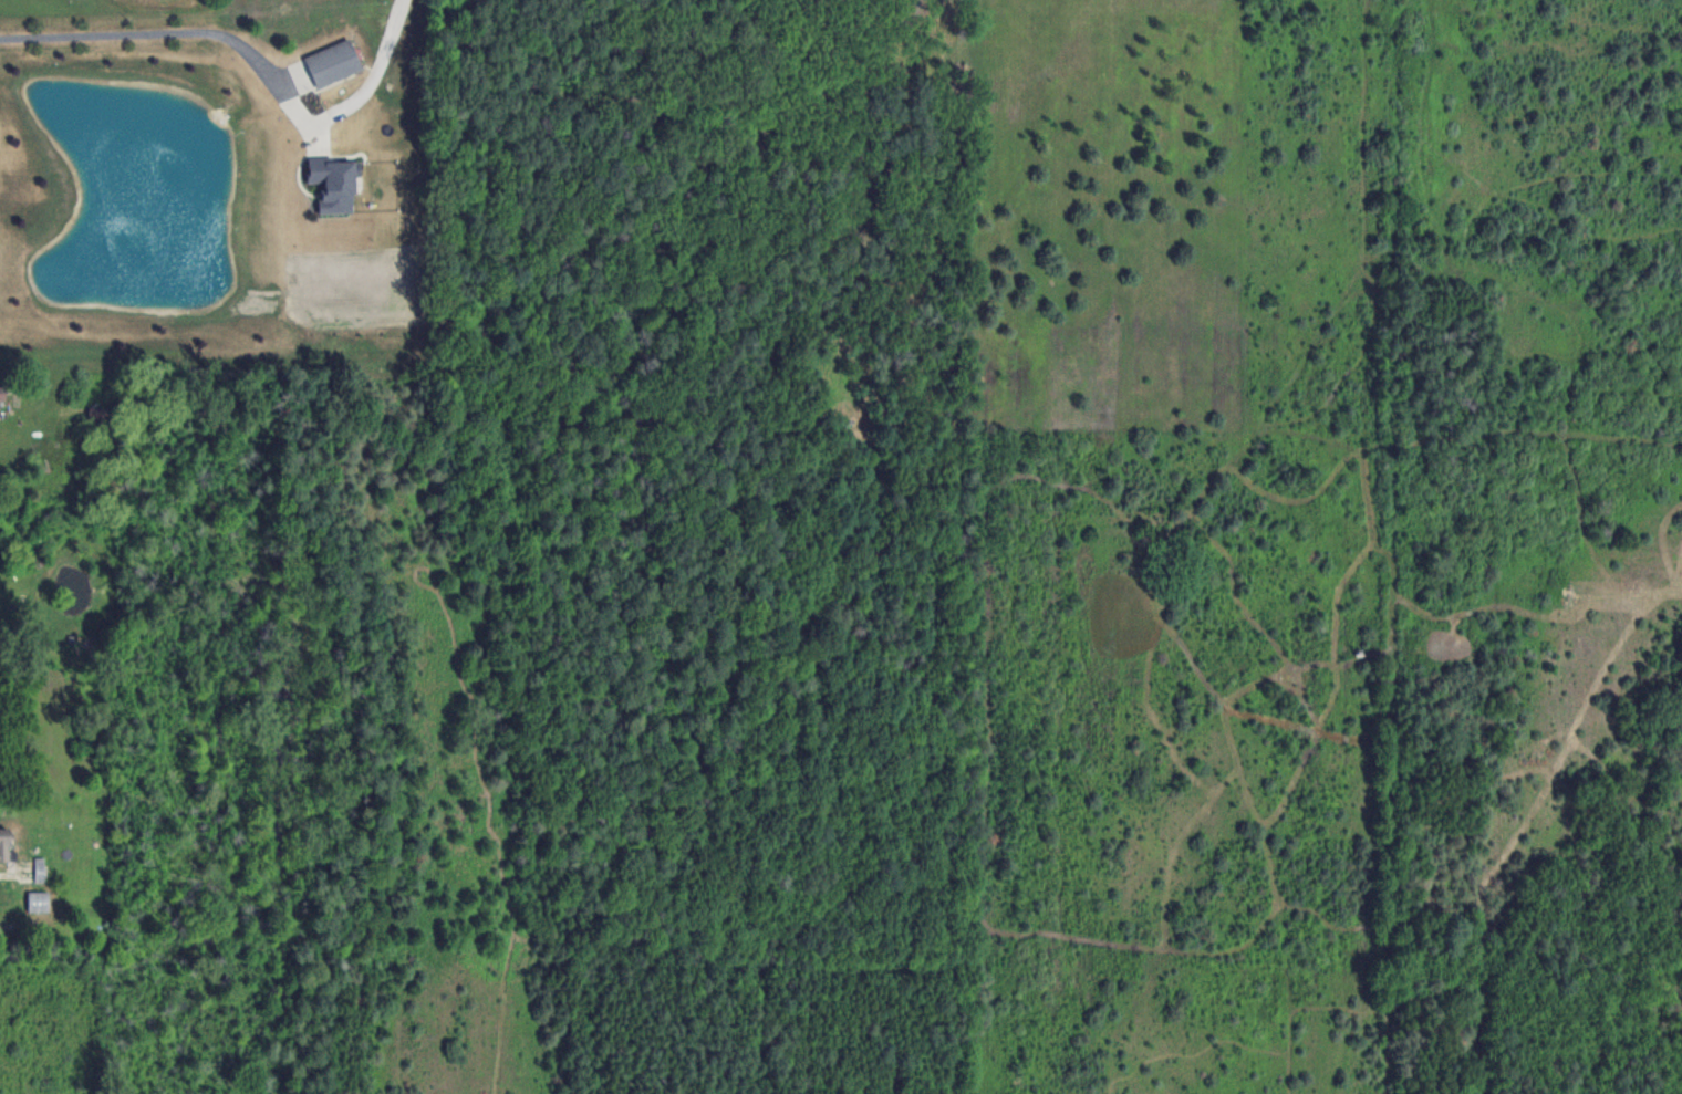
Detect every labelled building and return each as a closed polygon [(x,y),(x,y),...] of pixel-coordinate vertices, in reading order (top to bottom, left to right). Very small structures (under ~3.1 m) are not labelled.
[(303,56),(315,88),(361,70),(348,38),(303,56)] [(9,828),(0,828),(0,862),(9,862),(9,828)] [(34,858),(36,881),(44,881),(43,858),(34,858)] [(48,914),(48,891),(28,891),(28,914),(48,914)]
